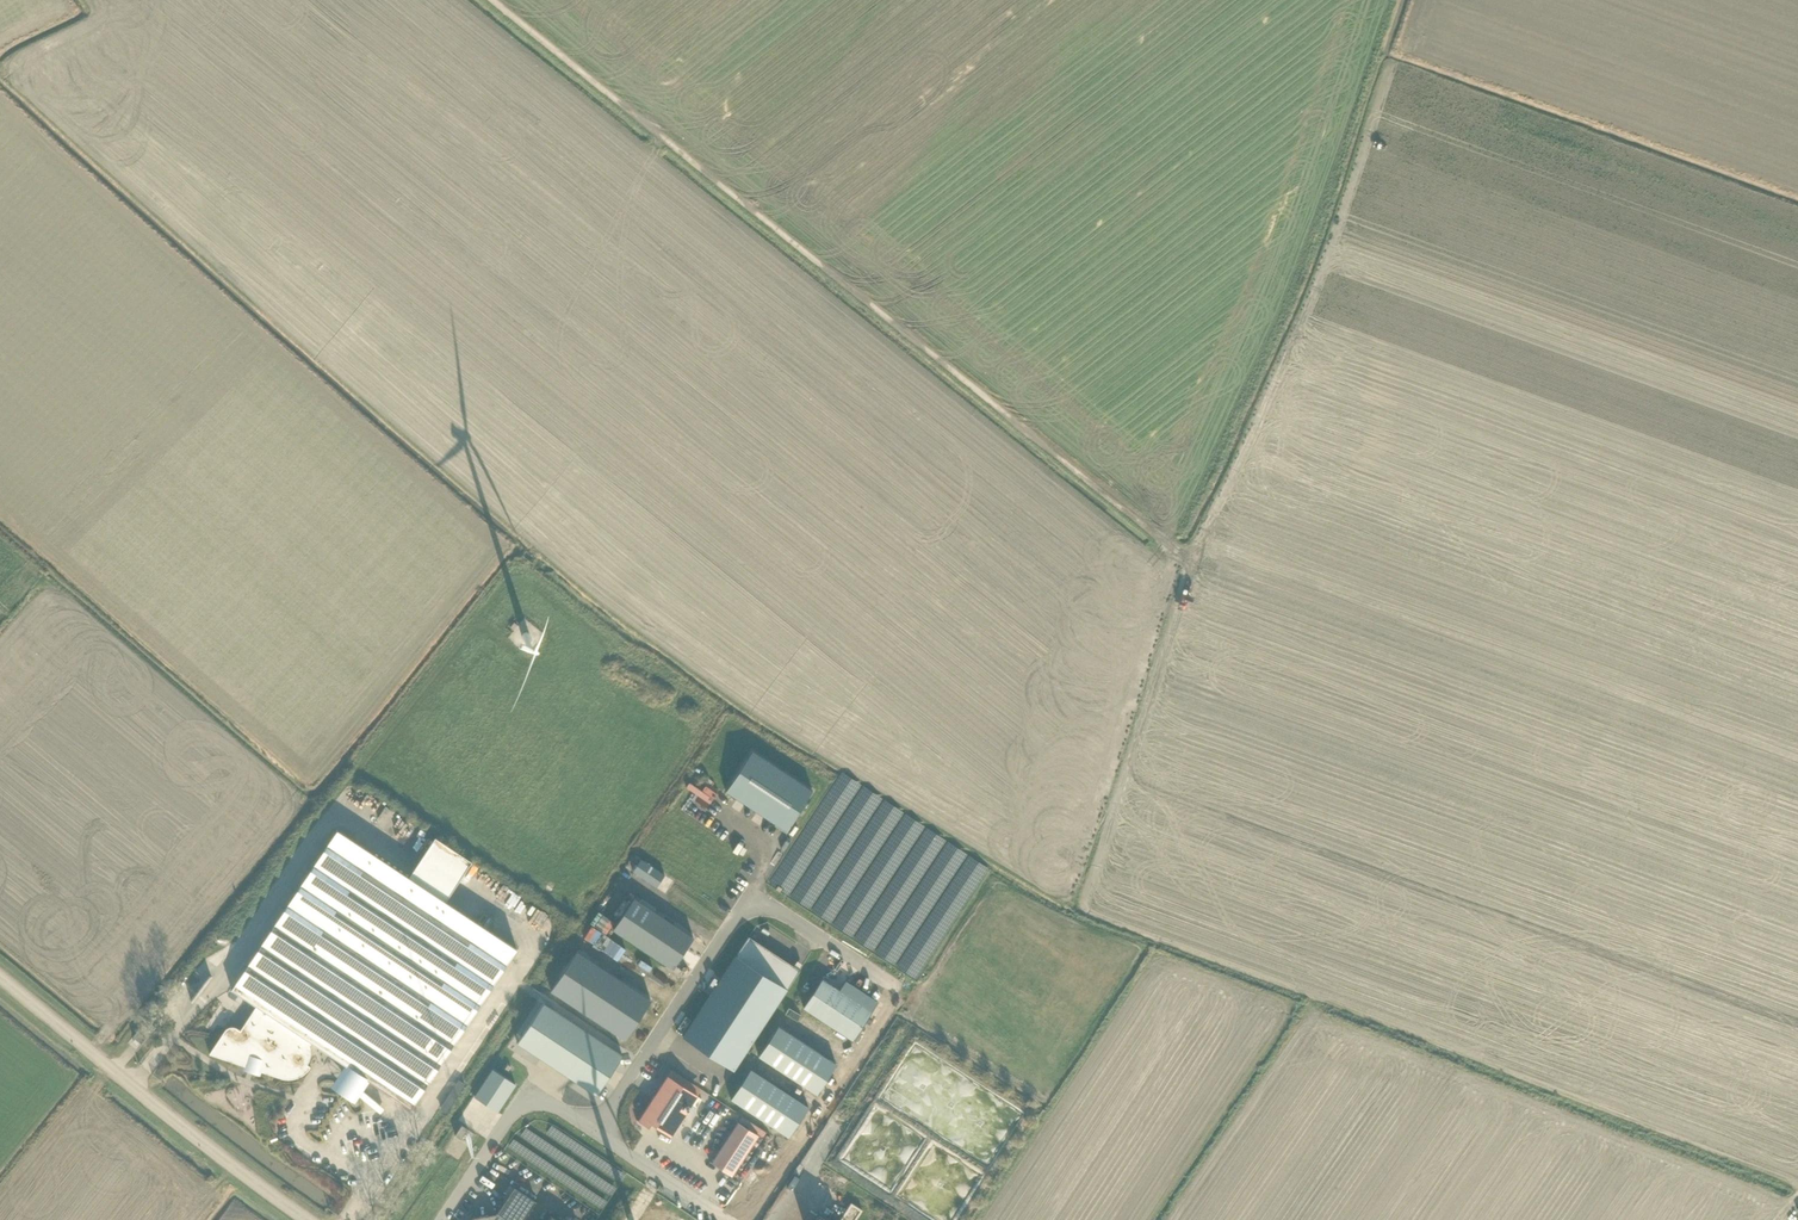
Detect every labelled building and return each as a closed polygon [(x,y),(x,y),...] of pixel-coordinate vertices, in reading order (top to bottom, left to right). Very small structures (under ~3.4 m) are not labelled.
[(531,637),(531,636),(531,635),(530,635),(530,634),(529,633),(528,633),(527,632),(526,632),(525,632),(524,633),(523,633),(523,634),(522,635),(522,636),(522,637),(522,638),(522,639),(523,639),(523,640),(524,641),(525,641),(526,641),(527,641),(528,641),(529,640),(530,639),(530,638),(531,637)] [(785,831),(811,790),(752,751),(725,792),(785,831)] [(709,801),(714,794),(690,778),(685,784),(709,801)] [(810,910),(921,976),(986,865),(907,819),(897,822),(897,820),(898,819),(884,811),(878,813),(876,808),(867,802),(863,804),(861,800),(856,801),(852,790),(851,790),(850,793),(842,789),(845,784),(834,778),(796,844),(797,850),(801,863),(785,868),(789,871),(788,873),(781,876),(785,891),(816,909),(810,910)] [(411,1108),(517,949),(337,830),(231,990),(256,1006),(241,1028),(240,1030),(237,1027),(235,1027),(233,1026),(232,1026),(230,1027),(229,1027),(228,1027),(227,1028),(226,1028),(225,1029),(224,1030),(209,1054),(280,1078),(283,1078),(286,1079),(288,1079),(291,1079),(294,1078),(296,1077),(298,1077),(300,1076),(302,1075),(304,1074),(305,1072),(307,1071),(309,1069),(310,1066),(307,1064),(308,1062),(309,1060),(309,1058),(310,1056),(310,1055),(310,1053),(310,1051),(310,1050),(310,1048),(309,1047),(309,1045),(311,1042),(411,1108)] [(458,882),(471,861),(435,837),(421,858),(458,882)] [(641,859),(632,871),(656,887),(665,875),(641,859)] [(672,969),(693,937),(634,898),(613,930),(672,969)] [(624,1040),(651,1000),(577,951),(551,991),(624,1040)] [(734,1071),(788,989),(735,955),(682,1037),(734,1071)] [(852,1040),(877,1002),(846,981),(839,991),(822,979),(803,1008),(852,1040)] [(622,1055),(543,1003),(517,1043),(596,1095),(622,1056),(622,1055)] [(836,1064),(788,1032),(787,1033),(779,1027),(780,1027),(778,1026),(758,1056),(816,1094),(825,1082),(824,1081),(829,1073),(830,1074),(836,1064)] [(141,1043),(145,1037),(137,1031),(133,1036),(141,1043)] [(497,1112),(515,1085),(492,1069),(474,1096),(497,1112)] [(750,1069),(730,1099),(788,1137),(808,1107),(750,1069)] [(697,1095),(667,1075),(638,1120),(648,1127),(650,1123),(670,1136),(697,1095)] [(711,1162),(732,1175),(758,1135),(738,1122),(711,1162)] [(461,1139),(467,1129),(462,1125),(455,1135),(461,1139)] [(514,1187),(497,1213),(507,1219),(524,1219),(536,1201),(514,1187)] [(864,1206),(853,1199),(840,1218),(842,1219),(854,1219),(864,1206)]
